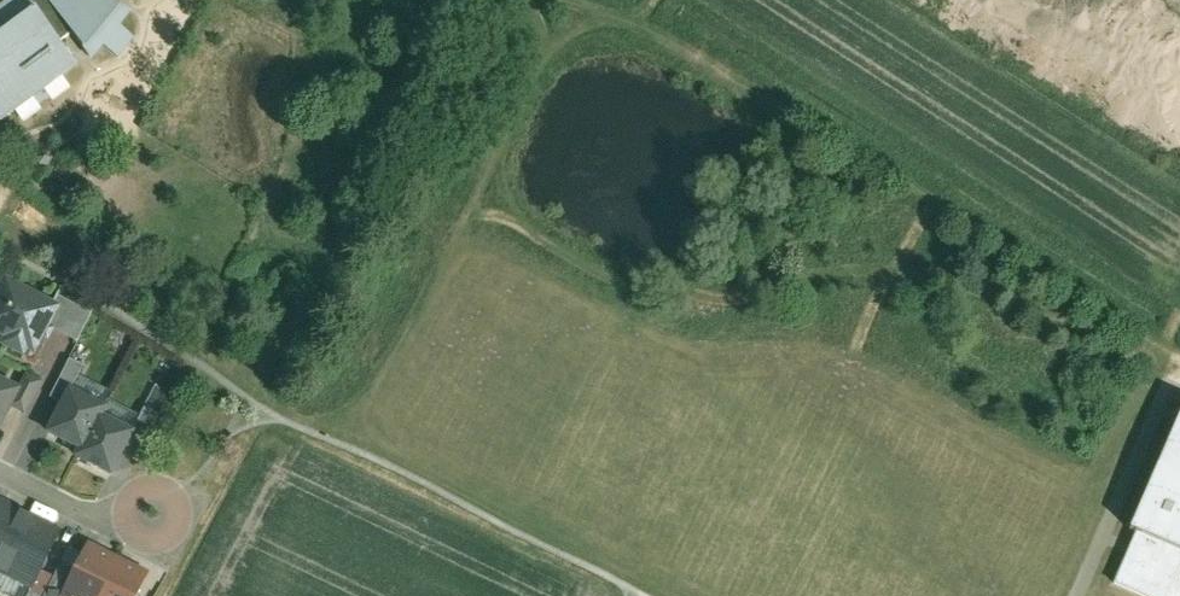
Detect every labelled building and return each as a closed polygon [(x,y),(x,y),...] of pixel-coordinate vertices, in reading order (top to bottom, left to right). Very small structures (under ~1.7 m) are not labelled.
[(75,63),(59,40),(71,32),(92,61),(106,46),(118,57),(134,39),(122,28),(134,12),(108,0),(31,0),(7,0),(0,5),(0,117),(75,63)] [(36,351),(60,302),(5,274),(0,284),(0,333),(36,351)] [(19,385),(0,376),(0,422),(19,385)] [(84,446),(79,457),(94,465),(111,473),(134,427),(102,411),(106,404),(72,387),(51,430),(67,438),(84,446)] [(1179,402),(1125,528),(1132,531),(1112,580),(1150,595),(1179,595),(1179,402)] [(34,585),(61,528),(47,521),(11,504),(0,499),(0,569),(34,585)] [(90,540),(83,555),(63,595),(64,595),(135,595),(141,582),(149,568),(90,540)]
